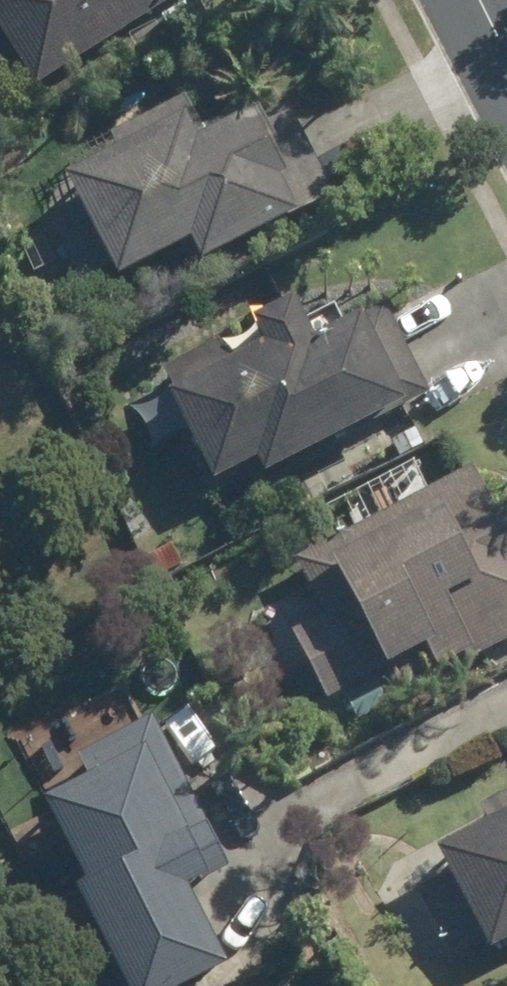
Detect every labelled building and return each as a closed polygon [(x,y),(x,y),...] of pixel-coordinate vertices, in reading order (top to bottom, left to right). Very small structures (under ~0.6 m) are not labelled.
[(36,78),(162,0),(0,0),(0,22),(36,78)] [(160,14),(172,34),(195,18),(184,0),(180,0),(160,14)] [(137,139),(88,164),(104,195),(70,211),(100,273),(134,256),(136,264),(208,228),(220,252),(353,186),(312,103),(283,117),(273,94),(220,120),(205,89),(130,126),(137,139)] [(287,442),(296,462),(423,395),(435,387),(391,302),(345,327),(322,285),(282,305),(294,326),(258,346),(250,329),(198,357),(206,373),(199,377),(245,465),(287,442)] [(307,684),(317,705),(398,663),(408,681),(489,641),(492,649),(506,641),(506,501),(486,461),(309,552),(338,608),(304,625),(329,673),(307,684)] [(184,535),(155,550),(165,571),(194,555),(184,535)] [(100,880),(106,891),(118,914),(154,985),(183,985),(248,952),(210,878),(251,856),(176,707),(101,745),(114,769),(76,789),(117,872),(100,880)] [(498,798),(506,815),(506,793),(498,798)] [(464,838),(476,863),(463,870),(467,876),(438,890),(467,947),(506,926),(506,815),(464,838)] [(92,927),(112,917),(100,893),(81,903),(92,927)]
